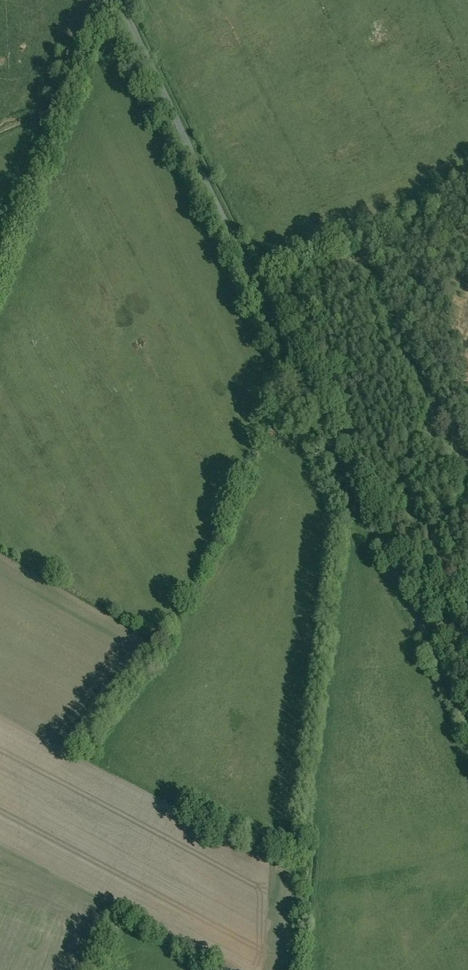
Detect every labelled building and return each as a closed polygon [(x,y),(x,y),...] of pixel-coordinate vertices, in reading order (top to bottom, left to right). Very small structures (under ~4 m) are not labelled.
[(222,521),(212,516),(207,527),(218,532),(222,521)]
